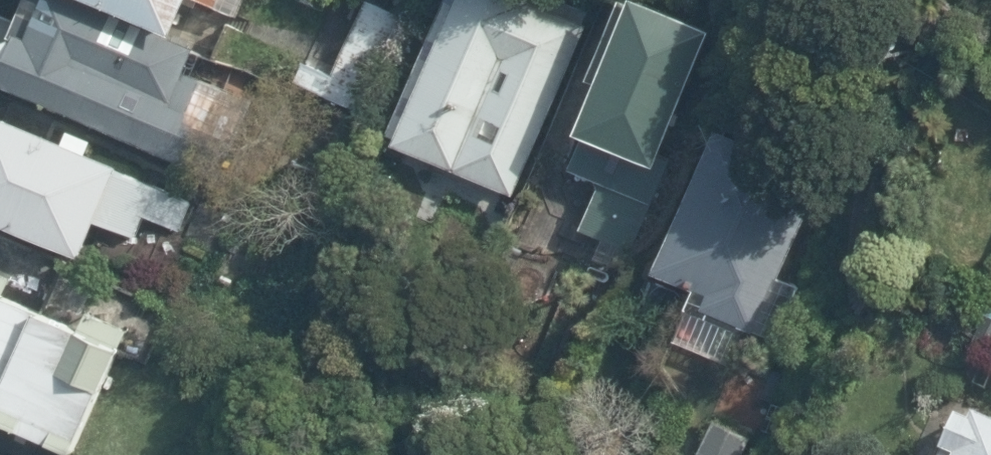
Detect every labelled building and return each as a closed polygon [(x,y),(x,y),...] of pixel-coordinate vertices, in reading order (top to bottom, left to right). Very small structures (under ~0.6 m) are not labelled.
[(219,179),(254,99),(187,70),(196,49),(83,0),(33,0),(22,25),(4,28),(0,37),(0,85),(219,179)] [(175,36),(191,0),(93,0),(175,36)] [(238,18),(246,0),(198,0),(238,18)] [(513,197),(591,14),(557,0),(445,0),(387,136),(395,139),(392,146),(513,197)] [(630,256),(728,40),(640,0),(620,0),(584,79),(593,83),(571,132),(584,138),(548,218),(630,256)] [(292,82),(355,112),(400,17),(366,1),(331,75),(302,62),(292,82)] [(81,258),(97,223),(134,239),(144,217),(180,232),(193,203),(121,172),(123,167),(0,113),(0,223),(81,258)] [(686,312),(741,337),(744,330),(757,336),(782,278),(779,277),(824,176),(721,130),(657,272),(696,290),(686,312)] [(40,312),(6,297),(14,278),(0,271),(0,401),(40,312)] [(40,312),(0,401),(0,420),(72,453),(127,330),(87,312),(79,330),(40,312)] [(971,408),(969,413),(954,407),(932,454),(990,454),(990,417),(971,408)] [(715,421),(696,454),(730,454),(741,435),(715,421)]
